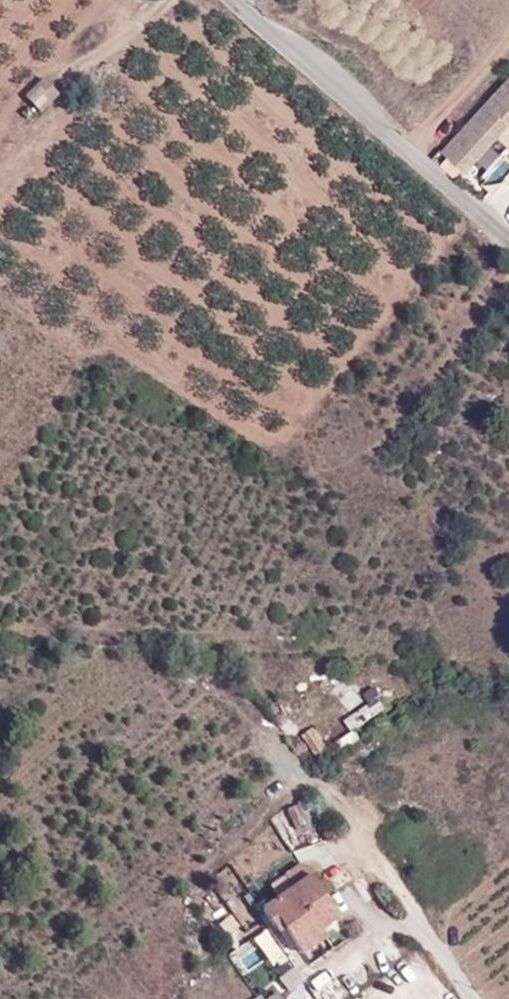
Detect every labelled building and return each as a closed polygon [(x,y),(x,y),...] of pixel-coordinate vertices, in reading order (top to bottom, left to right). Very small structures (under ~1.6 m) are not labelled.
[(442,150),(464,171),(508,121),(508,76),(442,150)] [(44,81),(26,100),(41,113),(59,95),(44,81)] [(296,802),(269,817),(287,849),(314,835),(296,802)] [(339,919),(310,876),(278,900),(262,911),(278,933),(283,929),(301,955),(325,938),(321,931),(339,919)] [(312,992),(318,998),(323,998),(328,995),(301,955),(283,929),(278,933),(262,911),(278,900),(275,896),(254,911),(312,992)]
